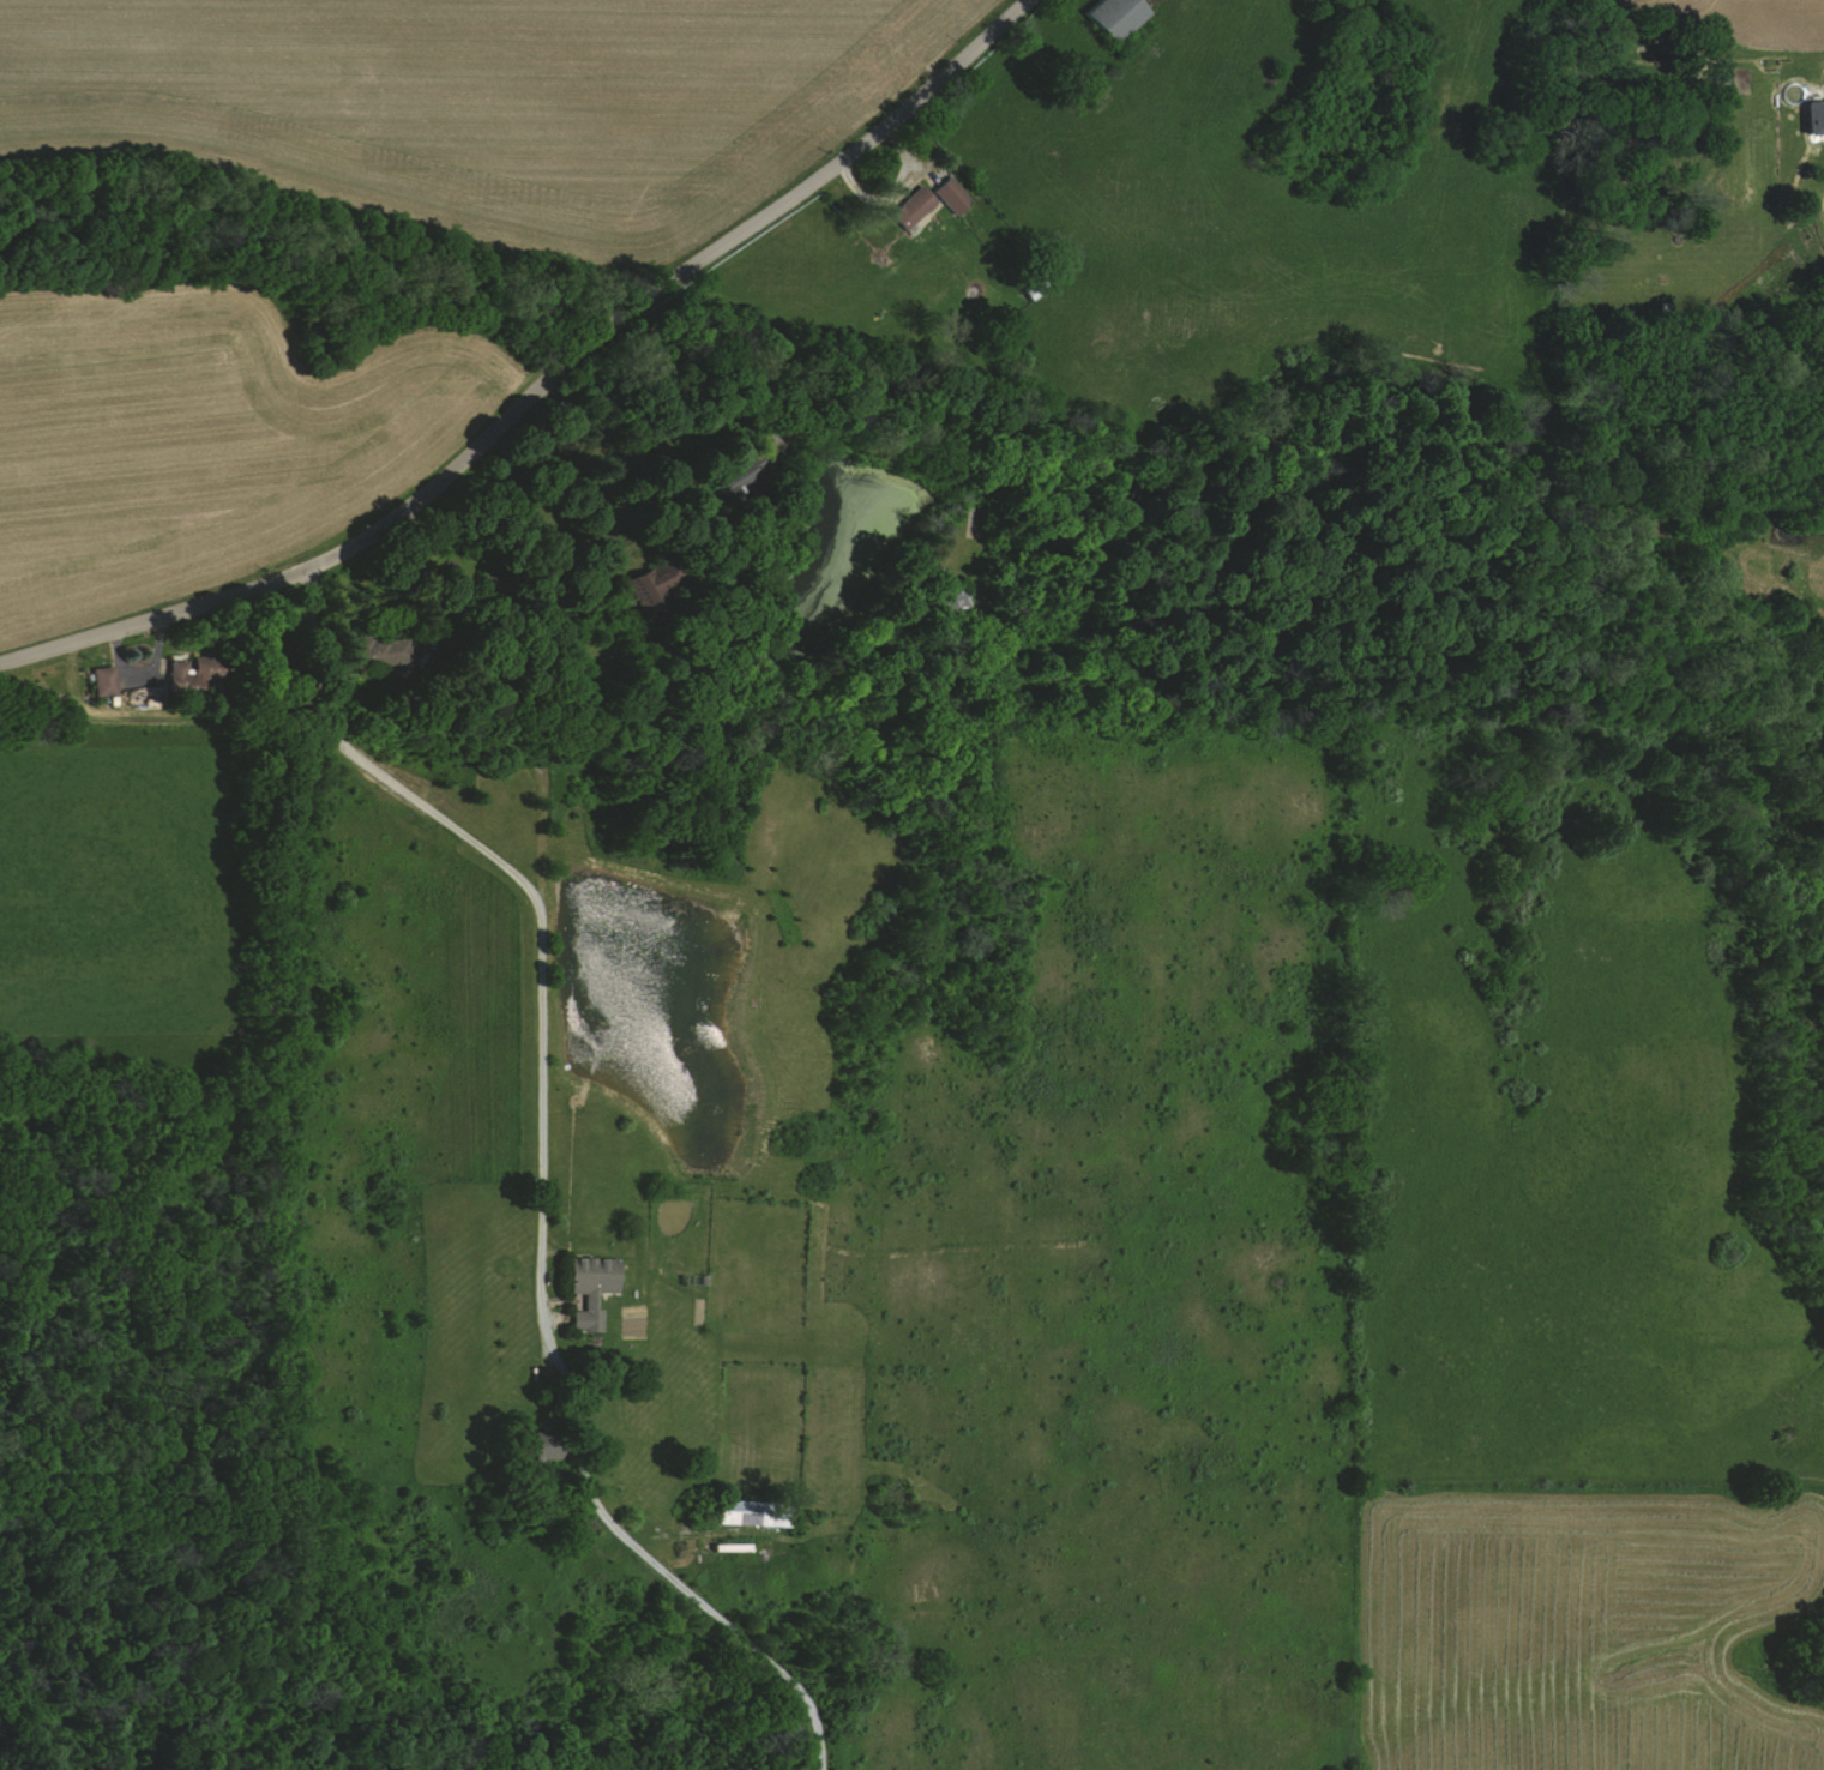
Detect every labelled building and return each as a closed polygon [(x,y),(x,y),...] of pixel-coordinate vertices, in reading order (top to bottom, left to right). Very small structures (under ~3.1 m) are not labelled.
[(1113,48),(1153,12),(1142,0),(1099,0),(1083,15),(1113,48)] [(1823,133),(1823,77),(1819,77),(1819,102),(1795,103),(1796,134),(1823,133)] [(955,216),(972,204),(951,176),(934,189),(955,216)] [(894,214),(910,230),(939,200),(923,184),(894,214)] [(171,683),(171,692),(193,691),(191,660),(170,661),(171,683)] [(120,694),(118,666),(97,668),(99,696),(120,694)] [(576,1259),(575,1294),(588,1294),(588,1311),(576,1311),(576,1332),(606,1332),(606,1309),(601,1309),(601,1294),(625,1294),(625,1259),(576,1259)] [(568,1460),(566,1432),(538,1433),(539,1461),(568,1460)] [(794,1527),(795,1502),(722,1500),(722,1525),(794,1527)]
